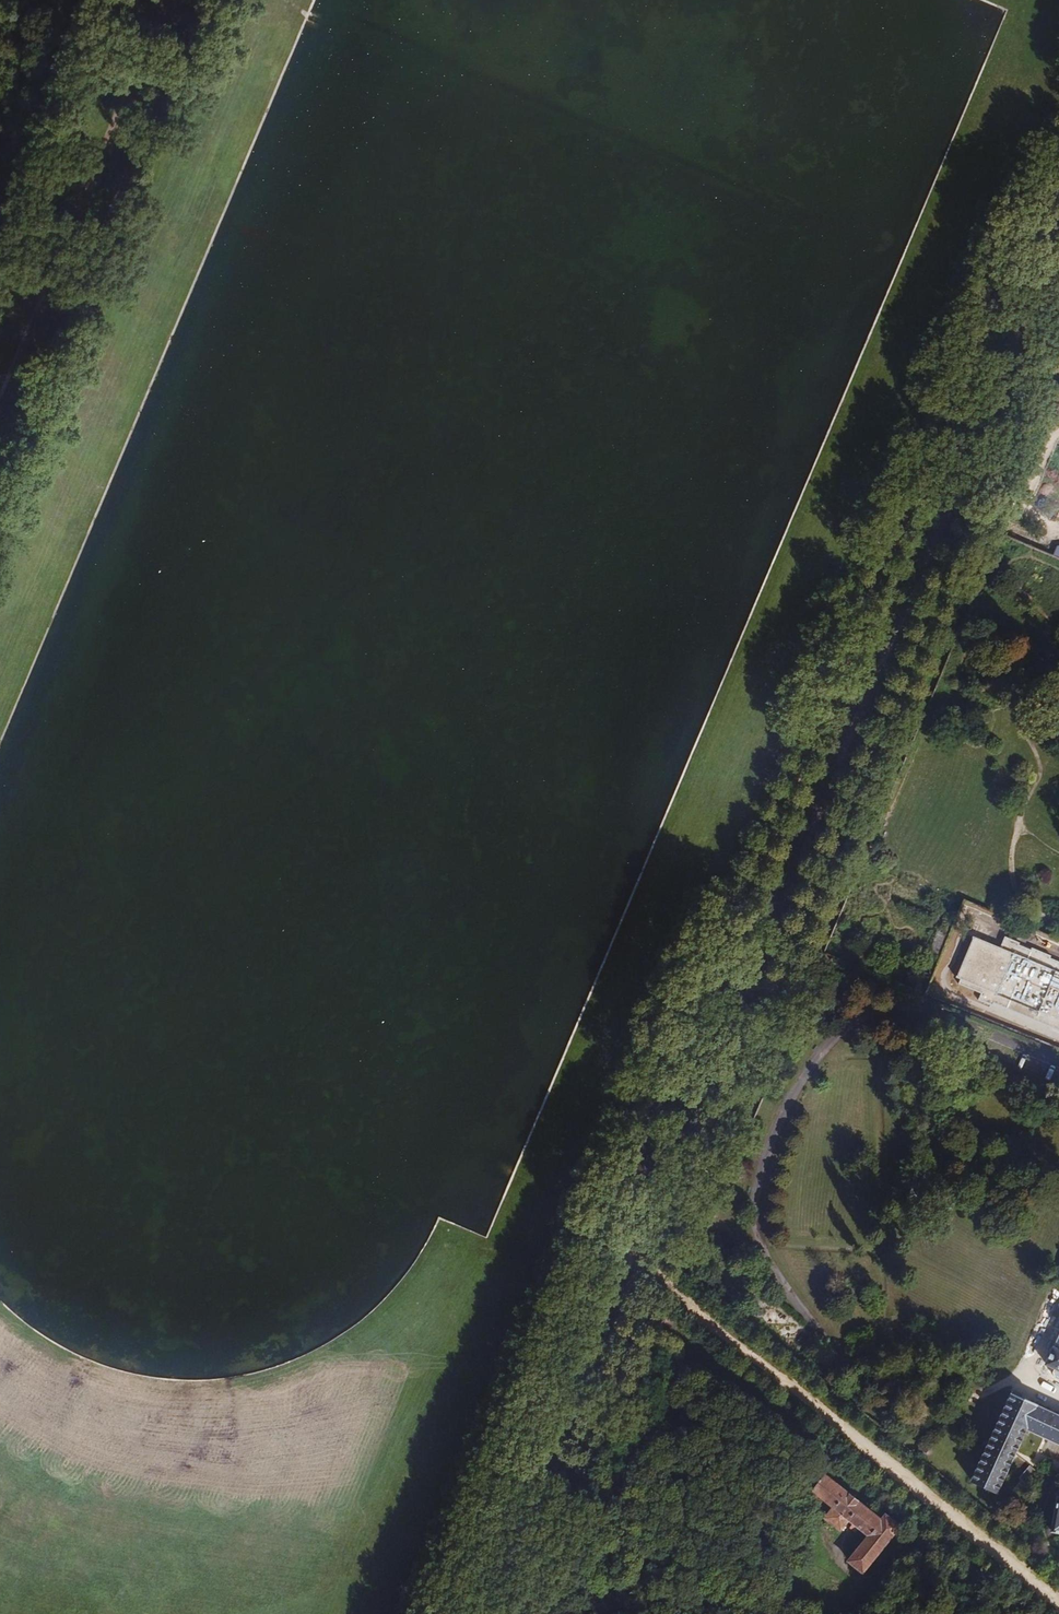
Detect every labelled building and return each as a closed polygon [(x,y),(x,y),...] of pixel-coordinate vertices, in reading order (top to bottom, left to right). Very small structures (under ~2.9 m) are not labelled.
[(1058,419),(1058,393),(1049,414),(1058,419)] [(1049,414),(1046,422),(1058,427),(1058,419),(1049,414)] [(956,982),(983,993),(980,999),(1058,1032),(1058,961),(1005,938),(1002,946),(976,935),(956,982)] [(1039,1411),(1040,1409),(1015,1398),(974,1486),(999,1498),(1028,1434),(1058,1448),(1058,1420),(1039,1411)] [(889,1509),(832,1466),(821,1483),(843,1497),(835,1507),(850,1519),(857,1511),(876,1524),(858,1548),(872,1558),(905,1516),(894,1505),(889,1509)] [(1055,1500),(1051,1534),(1058,1535),(1058,1500),(1055,1500)]
